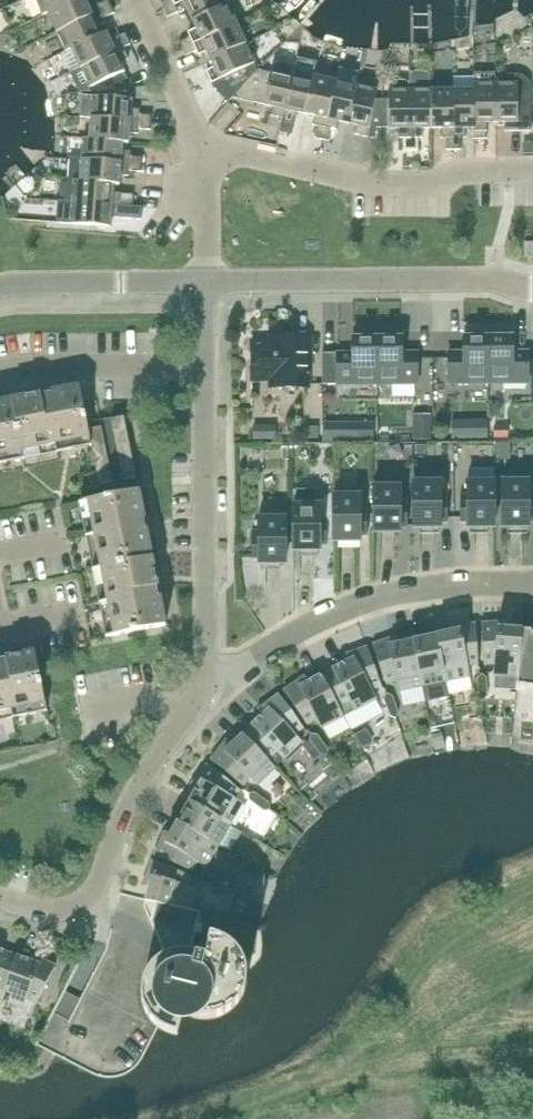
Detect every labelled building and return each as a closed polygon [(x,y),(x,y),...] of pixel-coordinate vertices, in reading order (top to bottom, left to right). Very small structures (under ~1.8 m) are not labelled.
[(43,16),(49,13),(48,12),(75,0),(36,0),(43,16)] [(87,4),(85,0),(75,0),(48,12),(49,13),(57,32),(112,6),(109,0),(98,5),(95,1),(87,4)] [(188,0),(170,0),(161,4),(164,11),(188,0)] [(228,5),(226,0),(188,0),(164,11),(167,18),(179,12),(181,17),(189,13),(193,21),(228,5)] [(182,50),(237,24),(228,5),(193,21),(196,29),(188,33),(190,38),(179,43),(182,50)] [(104,18),(115,13),(112,6),(57,32),(66,52),(72,49),(101,34),(100,34),(97,26),(106,22),(104,18)] [(211,60),(246,44),(237,24),(182,50),(185,56),(196,51),(198,56),(207,52),(211,60)] [(125,34),(110,40),(106,31),(100,34),(101,34),(72,49),(80,68),(123,48),(130,45),(125,34)] [(228,102),(234,96),(258,70),(246,44),(211,60),(214,68),(206,72),(214,90),(216,89),(218,93),(228,102)] [(120,63),(129,59),(123,48),(80,68),(90,88),(112,78),(115,84),(127,78),(120,63)] [(291,68),(287,65),(282,64),(278,65),(273,67),(271,73),(258,70),(234,96),(234,98),(273,107),(271,116),(283,118),(294,72),(294,71),(291,68)] [(306,114),(315,76),(294,72),(283,118),(281,126),(294,129),(297,112),(306,114)] [(322,140),(336,81),(315,76),(306,114),(315,116),(313,125),(318,126),(315,138),(322,140)] [(347,124),(357,86),(336,81),(322,140),(329,142),(332,129),(337,131),(339,122),(347,124)] [(518,89),(518,83),(496,84),(496,122),(505,122),(505,131),(525,131),(525,118),(518,118),(518,116),(532,116),(532,89),(518,89)] [(487,122),(496,122),(496,84),(474,84),(474,90),(475,90),(474,129),(474,139),(487,139),(487,122)] [(411,89),(407,87),(402,85),(398,85),(393,87),(390,90),(389,90),(389,99),(383,99),(383,128),(388,128),(388,129),(398,129),(398,138),(403,138),(403,151),(411,151),(411,90),(411,89)] [(376,99),(378,90),(357,86),(347,124),(356,126),(354,135),(374,139),(376,128),(383,128),(383,99),(376,99)] [(423,129),(432,129),(432,90),(411,90),(411,151),(418,150),(418,138),(423,138),(423,129)] [(446,150),(453,150),(454,90),(432,90),(432,129),(441,129),(441,138),(446,138),(446,150)] [(474,129),(475,90),(474,90),(454,90),(453,150),(461,150),(461,138),(465,138),(465,129),(474,129)] [(131,109),(132,99),(93,97),(92,118),(151,123),(152,116),(139,115),(140,110),(131,109)] [(151,130),(151,123),(92,118),(90,139),(90,140),(122,142),(122,143),(128,143),(129,134),(138,134),(138,129),(151,130)] [(90,140),(90,139),(84,139),(82,160),(142,165),(143,158),(130,157),(131,152),(121,151),(122,143),(122,142),(90,140)] [(142,172),(142,165),(82,160),(81,181),(81,182),(113,184),(113,185),(119,185),(120,176),(129,176),(129,171),(142,172)] [(81,182),(81,181),(68,180),(68,182),(64,183),(61,186),(60,195),(63,198),(67,200),(66,202),(73,202),(133,207),(133,200),(121,199),(121,194),(112,193),(113,185),(113,184),(81,182)] [(132,214),(133,207),(73,202),(71,224),(110,227),(110,218),(119,218),(120,213),(132,214)] [(525,243),(525,258),(532,258),(532,243),(525,243)] [(388,336),(389,382),(428,382),(428,381),(428,349),(412,349),(412,335),(388,336)] [(453,382),(492,382),(492,335),(468,335),(468,349),(453,349),(453,382)] [(492,335),(492,382),(532,382),(532,349),(516,349),(516,335),(492,335)] [(307,371),(309,371),(309,336),(278,336),(278,343),(251,343),(251,379),(271,379),(271,388),(307,388),(307,371)] [(349,383),(389,382),(388,336),(364,336),(364,349),(349,349),(349,373),(349,383)] [(39,394),(11,400),(24,459),(22,450),(55,444),(56,452),(58,452),(56,444),(88,437),(90,446),(91,446),(88,430),(79,386),(51,392),(50,385),(38,388),(39,394)] [(21,450),(23,459),(24,459),(11,400),(0,402),(0,455),(21,450)] [(431,416),(416,416),(416,440),(430,440),(431,416)] [(123,481),(136,478),(124,417),(111,420),(123,481)] [(373,423),(357,423),(357,440),(373,440),(373,423)] [(487,423),(469,423),(470,439),(488,439),(487,423)] [(304,426),(302,426),(302,438),(319,438),(319,426),(304,426)] [(101,427),(88,430),(91,446),(99,485),(112,483),(101,427)] [(508,427),(494,427),(495,437),(508,437),(508,427)] [(242,436),(243,456),(267,455),(266,435),(242,436)] [(502,526),(529,526),(529,521),(532,521),(532,494),(529,494),(529,477),(502,478),(502,526)] [(441,478),(414,478),(414,527),(441,527),(441,522),(448,522),(448,495),(441,495),(441,478)] [(467,478),(468,495),(460,495),(461,522),(468,521),(468,527),(494,527),(494,478),(467,478)] [(400,483),(374,483),(374,532),(401,532),(401,526),(408,527),(408,500),(401,499),(400,483)] [(92,570),(152,558),(147,530),(153,529),(151,517),(144,518),(138,490),(79,502),(80,504),(88,502),(94,534),(86,536),(86,537),(95,536),(101,567),(92,569),(92,570)] [(297,501),(293,501),(294,550),(320,550),(320,544),(327,545),(327,501),(316,501),(316,490),(297,490),(297,501)] [(360,492),(333,492),(334,541),(361,541),(360,535),(368,536),(368,509),(360,508),(360,492)] [(286,514),(259,515),(259,531),(252,531),(252,558),(259,558),(259,563),(286,563),(286,514)] [(152,558),(92,570),(93,570),(101,569),(108,601),(99,603),(99,605),(108,603),(114,634),(106,636),(106,638),(166,626),(161,604),(160,598),(167,597),(164,584),(158,585),(152,558)] [(508,631),(503,630),(504,622),(481,624),(484,666),(494,665),(493,675),(517,677),(516,691),(517,691),(521,630),(508,629),(508,631)] [(468,667),(479,666),(476,624),(449,626),(450,633),(437,635),(446,682),(471,677),(468,667)] [(522,639),(522,630),(521,630),(517,691),(524,692),(525,687),(532,688),(532,640),(522,639)] [(423,687),(446,682),(437,635),(413,640),(423,687)] [(400,643),(397,636),(372,645),(387,685),(396,682),(398,692),(423,687),(413,640),(400,643)] [(372,690),(382,687),(367,647),(342,656),(345,663),(321,675),(343,717),(344,717),(339,707),(349,702),(354,712),(377,700),(372,690)] [(10,709),(12,718),(13,718),(12,709),(44,703),(46,711),(47,711),(35,651),(6,657),(5,651),(0,652),(0,712),(10,709)] [(321,729),(343,717),(321,675),(309,682),(305,676),(283,691),(308,726),(316,719),(321,729)] [(478,688),(487,687),(487,679),(482,675),(478,679),(478,688)] [(487,687),(478,688),(479,697),(484,701),(488,696),(487,687)] [(387,708),(396,705),(393,697),(387,694),(384,700),(387,708)] [(295,735),(304,729),(279,695),(257,710),(262,716),(242,735),(275,769),(276,768),(269,760),(277,752),(284,760),(303,742),(295,735)] [(396,705),(387,708),(390,717),(396,719),(399,714),(396,705)] [(315,748),(322,743),(317,735),(311,734),(310,741),(315,748)] [(257,786),(275,769),(242,735),(232,744),(227,740),(211,760),(244,786),(250,778),(257,786)] [(322,743),(315,748),(321,755),(327,756),(328,750),(322,743)] [(234,799),(240,791),(207,765),(191,786),(196,790),(190,802),(231,825),(243,804),(234,799)] [(257,806),(262,799),(255,793),(249,794),(250,800),(257,806)] [(262,799),(257,806),(264,811),(270,810),(269,804),(262,799)] [(219,846),(231,825),(190,802),(178,822),(219,846)] [(206,868),(219,846),(178,822),(171,834),(165,831),(163,835),(154,856),(193,872),(197,862),(206,868)] [(192,912),(198,889),(187,886),(191,877),(152,861),(142,885),(149,888),(145,902),(192,912)] [(211,887),(215,878),(206,875),(201,878),(203,883),(211,887)] [(215,878),(211,887),(220,890),(225,888),(223,882),(215,878)] [(201,914),(192,912),(145,902),(144,908),(165,957),(162,958),(156,963),(151,968),(147,974),(144,980),(142,987),(141,994),(142,1002),(144,1009),(147,1015),(151,1021),(158,1028),(162,1030),(174,1035),(177,1036),(186,1003),(194,1005),(191,1017),(198,1019),(205,1020),(213,1019),(220,1017),(226,1014),(232,1010),(237,1005),(241,999),(244,992),(246,985),(247,978),(246,971),(244,964),(241,957),(237,951),(232,946),(226,942),(220,939),(215,938),(201,934),(202,927),(198,926),(201,914)] [(3,952),(0,961),(0,989),(3,990),(0,999),(0,1000),(24,1009),(27,999),(37,1004),(56,967),(36,956),(33,962),(3,952)]
